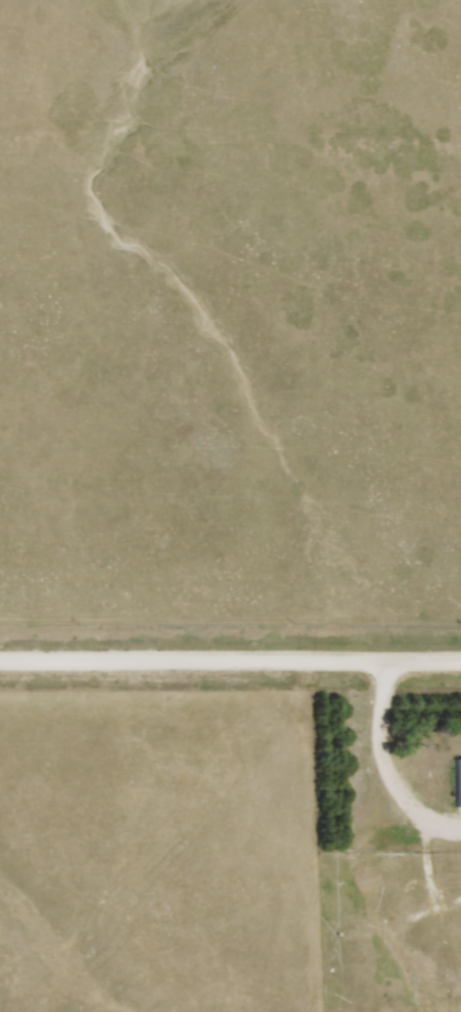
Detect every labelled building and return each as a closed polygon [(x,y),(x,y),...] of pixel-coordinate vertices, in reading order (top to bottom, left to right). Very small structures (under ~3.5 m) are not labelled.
[(452,758),(452,807),(460,807),(460,758),(452,758)]
